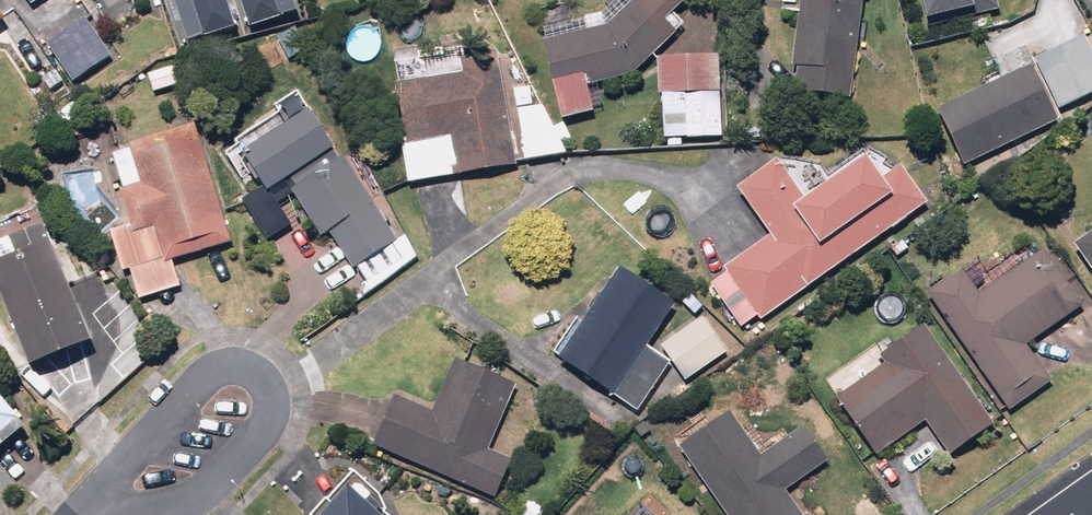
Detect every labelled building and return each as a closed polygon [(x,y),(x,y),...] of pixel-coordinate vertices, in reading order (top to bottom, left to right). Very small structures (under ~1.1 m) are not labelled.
[(13,14),(3,0),(0,0),(0,24),(13,14)] [(187,40),(234,25),(226,0),(175,0),(187,40)] [(249,23),(296,8),(294,0),(242,0),(249,23)] [(548,39),(566,117),(602,108),(596,83),(639,73),(692,23),(682,12),(695,0),(636,0),(611,23),(548,39)] [(797,90),(857,97),(868,0),(807,0),(797,90)] [(937,21),(985,12),(983,0),(933,0),(937,21)] [(113,54),(91,18),(47,45),(69,82),(113,54)] [(312,46),(300,25),(277,37),(288,59),(312,46)] [(1088,35),(943,105),(969,163),(1091,103),(1091,43),(1088,35)] [(727,57),(661,56),(661,137),(727,137),(727,57)] [(182,66),(151,75),(156,92),(187,82),(182,66)] [(503,66),(395,82),(410,183),(518,166),(503,66)] [(263,79),(244,91),(265,125),(241,139),(268,185),(242,200),(270,247),(299,230),(280,198),(301,185),(332,236),(336,234),(346,250),(339,255),(350,273),(402,242),(309,86),(278,105),(263,79)] [(555,86),(520,91),(529,159),(565,154),(555,86)] [(138,141),(140,147),(118,153),(128,188),(138,224),(113,231),(124,271),(135,268),(143,296),(183,285),(176,259),(234,243),(202,124),(138,141)] [(784,154),(743,183),(779,234),(710,283),(741,326),(762,311),(767,318),(930,203),(904,165),(891,175),(875,153),(814,196),(784,154)] [(98,336),(50,222),(23,234),(31,252),(0,265),(40,360),(98,336)] [(1076,242),(1091,265),(1091,231),(1076,242)] [(963,269),(930,292),(1015,411),(1057,381),(1031,344),(1087,304),(1047,247),(981,294),(963,269)] [(682,305),(622,263),(560,352),(645,411),(678,363),(654,346),(682,305)] [(880,457),(933,419),(958,453),(999,423),(928,325),(886,354),(891,362),(838,400),(880,457)] [(515,458),(493,448),(522,384),(461,357),(437,412),(398,394),(386,420),(375,445),(497,499),(515,458)] [(35,424),(0,378),(0,450),(35,424)] [(791,492),(835,463),(810,425),(766,454),(737,411),(686,444),(733,514),(806,514),(791,492)] [(320,514),(396,514),(358,474),(320,514)]
